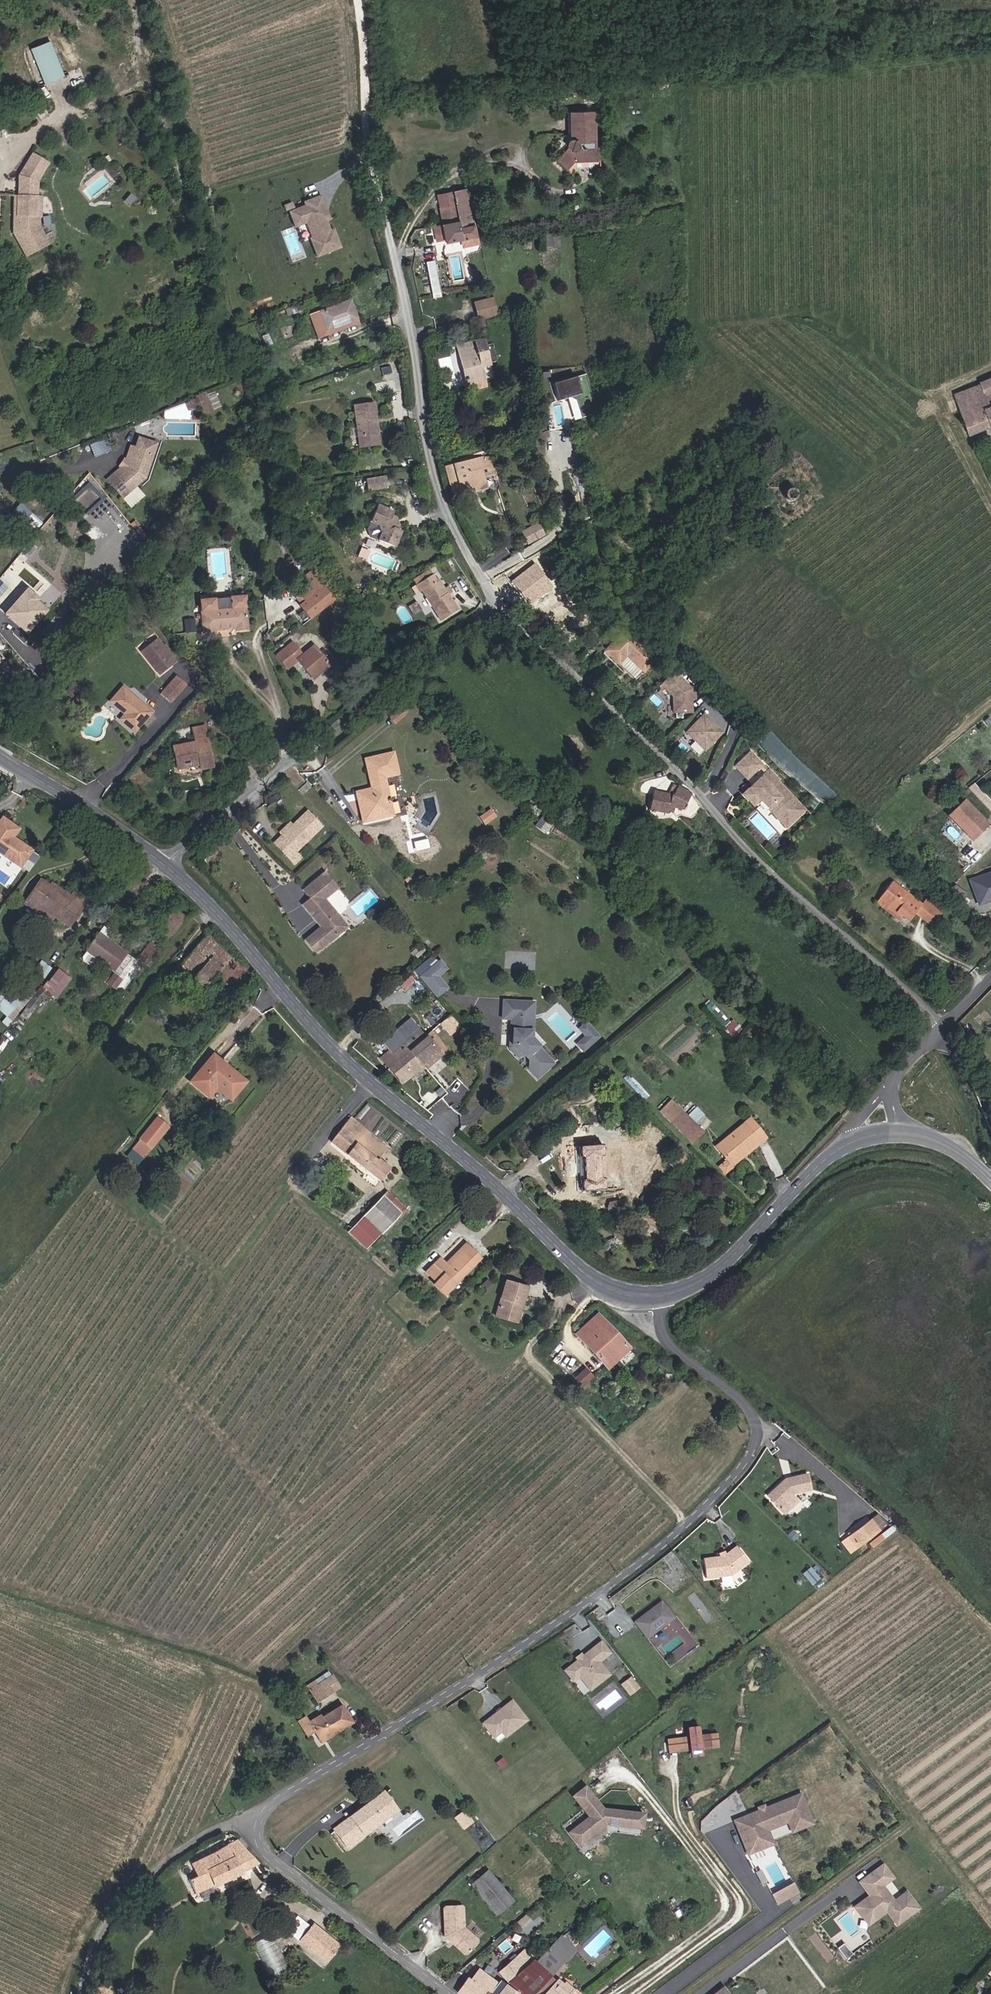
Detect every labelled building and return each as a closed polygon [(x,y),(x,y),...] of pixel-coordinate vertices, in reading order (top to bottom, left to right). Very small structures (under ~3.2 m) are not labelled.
[(42,82),(63,77),(53,40),(32,46),(42,82)] [(601,147),(597,147),(597,110),(574,110),(574,137),(571,138),(569,142),(571,148),(560,159),(568,167),(575,160),(601,160),(601,147)] [(52,164),(35,154),(21,176),(20,196),(17,196),(16,235),(28,258),(52,245),(43,227),(45,197),(39,197),(41,182),(52,164)] [(571,171),(577,165),(601,164),(601,160),(575,160),(568,167),(571,171)] [(437,201),(443,235),(459,231),(460,239),(475,236),(467,189),(443,194),(444,200),(437,201)] [(339,248),(338,247),(332,231),(329,232),(321,212),(324,210),(319,197),(303,203),(304,207),(288,213),(294,228),(305,223),(311,239),(309,240),(316,257),(339,248)] [(560,244),(560,233),(547,233),(547,244),(560,244)] [(520,253),(532,250),(529,238),(517,241),(520,253)] [(436,261),(427,262),(434,300),(442,298),(436,261)] [(497,298),(477,303),(481,322),(502,318),(497,298)] [(317,333),(356,318),(349,301),(311,316),(317,333)] [(317,333),(319,338),(358,323),(356,318),(317,333)] [(485,366),(494,364),(486,338),(477,340),(480,348),(461,354),(471,385),(490,379),(485,366)] [(461,354),(480,348),(477,340),(459,346),(461,354)] [(582,418),(598,413),(585,374),(552,384),(557,401),(570,397),(576,400),(582,418)] [(990,424),(990,378),(983,380),(985,383),(963,392),(971,412),(969,413),(976,430),(990,424)] [(184,401),(187,411),(202,407),(204,413),(222,407),(216,390),(184,401)] [(969,413),(971,412),(963,392),(960,393),(969,413)] [(547,402),(548,428),(563,427),(562,402),(547,402)] [(374,425),(374,421),(372,403),(352,406),(357,438),(376,436),(374,425)] [(127,465),(108,482),(129,506),(142,494),(134,484),(143,477),(157,444),(140,437),(127,465)] [(95,456),(106,452),(102,440),(91,444),(95,456)] [(442,471),(453,496),(467,490),(467,488),(473,485),(475,490),(486,484),(482,475),(494,469),(487,452),(442,471)] [(482,475),(486,484),(499,479),(494,469),(482,475)] [(384,488),(382,476),(362,479),(364,491),(384,488)] [(83,511),(96,499),(97,500),(103,495),(91,481),(71,497),(83,511)] [(12,512),(32,532),(42,523),(22,502),(12,512)] [(393,528),(394,525),(391,517),(388,516),(391,510),(375,503),(368,519),(375,523),(379,531),(375,539),(393,546),(399,530),(393,528)] [(521,531),(528,544),(547,535),(540,521),(521,531)] [(501,548),(515,538),(508,529),(495,539),(501,548)] [(513,585),(526,601),(549,583),(536,566),(513,585)] [(299,589),(316,575),(310,567),(308,569),(306,567),(298,573),(300,575),(293,581),(299,589)] [(305,599),(322,586),(317,580),(300,593),(305,599)] [(453,599),(450,595),(442,585),(441,586),(437,581),(435,582),(431,585),(427,581),(416,588),(425,600),(427,598),(448,627),(464,614),(453,599)] [(361,593),(362,596),(380,588),(378,584),(361,593)] [(23,589),(4,617),(29,634),(49,606),(23,589)] [(201,611),(203,633),(214,632),(214,629),(235,627),(236,630),(246,629),(245,607),(231,608),(231,606),(214,607),(214,610),(201,611)] [(428,617),(422,609),(415,615),(421,622),(428,617)] [(659,662),(627,633),(608,653),(621,666),(629,659),(647,676),(659,662)] [(158,674),(173,661),(153,637),(138,649),(158,674)] [(300,664),(312,679),(329,664),(314,646),(302,656),(295,647),(280,659),(291,672),(300,664)] [(697,713),(696,701),(696,694),(696,690),(679,672),(663,687),(675,699),(676,715),(697,713)] [(160,694),(170,703),(185,684),(175,676),(160,694)] [(135,732),(151,713),(122,688),(110,701),(125,714),(120,719),(135,732)] [(706,751),(724,732),(705,714),(687,733),(706,751)] [(199,769),(213,767),(205,726),(191,729),(194,742),(172,747),(176,769),(198,765),(199,769)] [(397,752),(366,758),(372,788),(358,791),(366,824),(396,817),(389,779),(404,776),(397,752)] [(764,767),(766,765),(756,753),(740,766),(751,778),(764,767)] [(766,765),(764,767),(769,774),(773,770),(767,764),(766,765)] [(808,811),(781,781),(782,780),(773,770),(769,774),(761,781),(764,784),(759,788),(756,785),(746,794),(756,805),(763,799),(788,828),(808,811)] [(671,794),(657,791),(652,812),(675,814),(676,809),(688,812),(696,793),(678,784),(671,794)] [(197,802),(196,795),(187,797),(188,804),(197,802)] [(967,800),(948,817),(973,842),(990,825),(967,800)] [(303,856),(297,850),(324,825),(308,808),(280,833),(290,842),(284,848),(296,862),(303,856)] [(487,822),(496,815),(491,808),(481,814),(487,822)] [(487,822),(489,825),(498,818),(496,815),(487,822)] [(630,826),(644,831),(648,820),(633,815),(630,826)] [(5,817),(0,824),(0,853),(23,870),(36,851),(18,838),(24,829),(5,817)] [(284,848),(290,842),(280,833),(275,838),(284,848)] [(328,905),(331,903),(343,891),(327,874),(306,893),(313,901),(306,908),(315,917),(316,916),(328,928),(326,929),(310,943),(324,957),(343,938),(331,926),(340,917),(328,905)] [(974,881),(978,895),(990,891),(990,876),(974,881)] [(58,919),(70,903),(50,889),(42,883),(31,897),(40,904),(47,910),(58,919)] [(933,924),(942,913),(925,900),(922,904),(893,883),(880,901),(903,918),(910,923),(917,913),(933,924)] [(70,903),(58,919),(67,927),(85,904),(73,895),(71,899),(53,885),(50,889),(70,903)] [(990,901),(990,891),(978,895),(981,904),(990,901)] [(35,910),(40,904),(31,897),(27,904),(35,910)] [(900,921),(903,918),(880,901),(877,904),(900,921)] [(331,926),(343,938),(355,927),(331,903),(328,905),(340,917),(331,926)] [(43,915),(47,910),(40,904),(35,910),(43,915)] [(326,929),(328,928),(316,916),(315,917),(326,929)] [(131,954),(102,933),(90,952),(118,973),(131,954)] [(209,936),(194,954),(184,966),(211,989),(233,957),(209,936)] [(397,936),(389,943),(394,949),(402,942),(397,936)] [(440,975),(447,969),(434,953),(414,970),(438,997),(450,986),(440,975)] [(129,994),(151,964),(145,959),(122,989),(129,994)] [(64,982),(74,969),(68,964),(58,977),(64,982)] [(14,1021),(30,997),(6,982),(0,991),(0,1012),(14,1021)] [(520,1002),(503,1001),(502,1019),(511,1019),(510,1036),(512,1036),(512,1044),(510,1046),(510,1048),(519,1057),(522,1053),(524,1054),(533,1054),(536,1057),(533,1060),(533,1069),(542,1077),(557,1062),(541,1046),(531,1037),(532,1028),(532,1020),(520,1019),(520,1002)] [(451,1015),(441,1022),(449,1033),(460,1025),(451,1015)] [(427,1036),(414,1018),(386,1043),(400,1061),(393,1069),(406,1085),(451,1050),(434,1031),(427,1036)] [(583,1051),(602,1036),(587,1019),(577,1027),(584,1035),(576,1042),(583,1051)] [(545,1042),(532,1028),(531,1037),(541,1046),(545,1042)] [(239,1095),(254,1076),(221,1050),(198,1078),(209,1087),(216,1078),(223,1084),(239,1095)] [(209,1087),(216,1092),(223,1084),(216,1078),(209,1087)] [(534,1114),(541,1111),(540,1104),(532,1108),(534,1114)] [(710,1133),(686,1111),(674,1125),(697,1146),(710,1133)] [(391,1148),(354,1117),(333,1144),(370,1174),(366,1178),(380,1189),(395,1171),(380,1158),(391,1148)] [(173,1128),(159,1118),(132,1156),(143,1164),(173,1128)] [(751,1155),(748,1150),(768,1133),(754,1118),(721,1146),(738,1166),(751,1155)] [(748,1150),(751,1155),(771,1137),(768,1133),(748,1150)] [(605,1146),(581,1147),(584,1192),(609,1192),(608,1186),(627,1184),(624,1152),(606,1151),(605,1146)] [(409,1210),(390,1191),(385,1196),(404,1215),(409,1210)] [(350,1209),(359,1216),(371,1200),(363,1194),(350,1209)] [(346,1237),(365,1255),(404,1215),(385,1196),(346,1237)] [(618,1217),(621,1213),(622,1209),(619,1206),(613,1206),(610,1209),(610,1213),(613,1217),(618,1217)] [(449,1263),(443,1256),(429,1272),(439,1282),(435,1286),(448,1297),(485,1259),(469,1243),(449,1263)] [(530,1287),(508,1281),(496,1317),(520,1324),(530,1287)] [(599,1314),(580,1334),(613,1362),(621,1352),(625,1356),(634,1346),(599,1314)] [(613,1362),(617,1366),(625,1356),(621,1352),(613,1362)] [(597,1378),(587,1368),(578,1378),(587,1387),(597,1378)] [(785,1478),(768,1498),(780,1508),(793,1493),(811,1490),(809,1474),(785,1478)] [(855,1547),(876,1530),(868,1520),(847,1537),(855,1547)] [(720,1558),(703,1561),(706,1579),(729,1575),(746,1556),(734,1545),(725,1556),(723,1558),(720,1558)] [(647,1640),(672,1620),(660,1604),(638,1622),(640,1624),(636,1627),(647,1640)] [(676,1617),(650,1639),(673,1665),(699,1643),(676,1617)] [(606,1654),(597,1643),(586,1652),(595,1663),(606,1654)] [(595,1663),(586,1652),(561,1672),(569,1683),(575,1678),(581,1685),(590,1679),(595,1685),(606,1676),(595,1663)] [(339,1685),(332,1673),(325,1677),(332,1689),(339,1685)] [(314,1678),(307,1683),(316,1699),(332,1689),(325,1677),(317,1683),(314,1678)] [(636,1688),(628,1678),(621,1685),(628,1694),(636,1688)] [(504,1738),(525,1721),(510,1702),(482,1725),(493,1739),(500,1733),(504,1738)] [(352,1721),(341,1703),(323,1714),(322,1712),(308,1720),(301,1724),(310,1738),(317,1734),(318,1735),(325,1731),(328,1736),(352,1721)] [(298,1718),(301,1724),(308,1720),(305,1714),(298,1718)] [(714,1747),(712,1735),(704,1736),(703,1728),(691,1729),(692,1738),(683,1739),(684,1751),(693,1750),(694,1753),(694,1759),(706,1757),(705,1752),(705,1748),(714,1747)] [(318,1735),(321,1740),(328,1736),(325,1731),(318,1735)] [(684,1751),(683,1739),(670,1740),(672,1755),(694,1753),(693,1750),(684,1751)] [(502,1768),(508,1763),(504,1758),(498,1763),(502,1768)] [(645,1829),(647,1815),(604,1810),(586,1788),(576,1797),(593,1818),(572,1834),(582,1846),(609,1825),(645,1829)] [(361,1830),(350,1838),(341,1825),(353,1817),(350,1814),(332,1827),(347,1846),(398,1809),(383,1790),(378,1793),(391,1811),(362,1832),(361,1830)] [(361,1830),(362,1832),(391,1811),(378,1793),(362,1808),(361,1806),(350,1814),(353,1817),(341,1825),(350,1838),(361,1830)] [(766,1847),(761,1833),(791,1822),(795,1832),(815,1825),(804,1795),(738,1819),(750,1853),(766,1847)] [(467,1821),(458,1811),(457,1812),(465,1822),(467,1821)] [(465,1822),(457,1812),(449,1818),(457,1829),(465,1822)] [(190,1895),(193,1899),(256,1862),(239,1839),(177,1875),(184,1884),(178,1888),(185,1899),(190,1895)] [(885,1867),(874,1875),(882,1886),(877,1889),(879,1892),(871,1897),(861,1905),(874,1923),(893,1909),(902,1923),(917,1913),(905,1896),(895,1904),(883,1888),(894,1880),(885,1867)] [(483,1870),(469,1887),(497,1912),(512,1896),(483,1870)] [(882,1886),(874,1875),(861,1883),(871,1897),(879,1892),(877,1889),(882,1886)] [(778,1903),(800,1892),(795,1882),(773,1894),(778,1903)] [(523,1900),(516,1908),(523,1914),(530,1906),(523,1900)] [(445,1905),(443,1933),(446,1935),(450,1936),(453,1939),(453,1942),(463,1952),(466,1951),(476,1941),(476,1937),(463,1925),(464,1907),(462,1907),(462,1904),(448,1903),(448,1906),(445,1905)] [(869,1926),(874,1923),(861,1905),(857,1908),(869,1926)] [(516,1908),(511,1914),(517,1920),(523,1914),(516,1908)] [(282,1931),(286,1934),(301,1915),(297,1912),(282,1931)] [(511,1914),(505,1920),(512,1926),(517,1920),(511,1914)] [(523,1928),(533,1921),(527,1914),(518,1921),(523,1928)] [(286,1934),(295,1941),(309,1921),(301,1915),(286,1934)] [(322,1962),(334,1946),(308,1927),(297,1942),(322,1962)] [(565,1957),(576,1947),(562,1932),(550,1942),(565,1957)] [(274,1935),(255,1944),(271,1976),(289,1967),(274,1935)] [(552,1969),(565,1957),(550,1942),(537,1954),(552,1969)] [(498,1970),(508,1979),(532,1957),(524,1949),(498,1970)] [(525,1993),(526,1993),(552,1969),(537,1954),(532,1957),(508,1979),(525,1993)] [(476,1967),(466,1976),(464,1973),(450,1985),(462,1993),(482,1993),(486,1990),(491,1993),(516,1993),(497,1978),(495,1981),(476,1967)] [(577,1988),(565,1976),(554,1987),(551,1984),(541,1993),(571,1993),(577,1988)] [(110,1984),(95,1986),(97,1993),(112,1993),(110,1984)]
